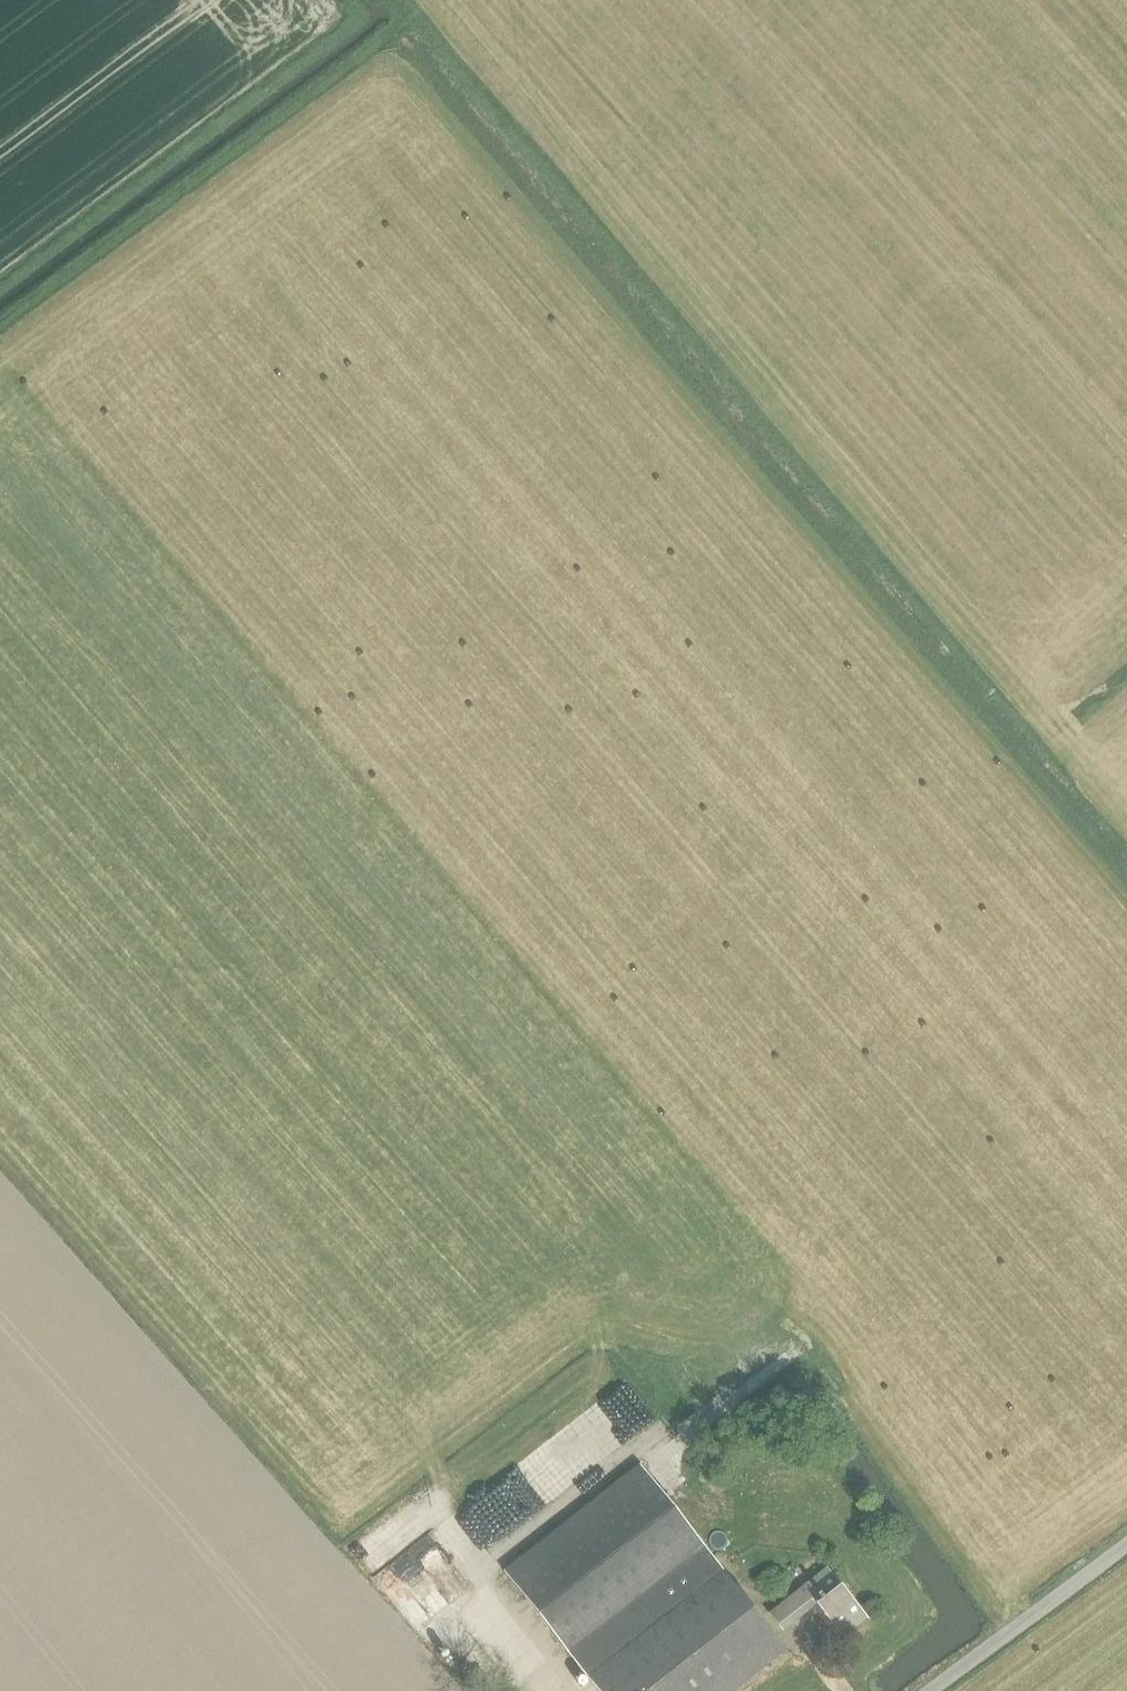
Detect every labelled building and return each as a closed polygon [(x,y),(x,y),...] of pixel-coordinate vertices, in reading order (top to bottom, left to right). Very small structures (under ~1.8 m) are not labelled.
[(639,1465),(504,1569),(586,1670),(602,1690),(735,1690),(789,1648),(722,1563),(720,1564),(639,1465)] [(433,1615),(468,1585),(427,1538),(392,1568),(433,1615)] [(847,1633),(870,1615),(829,1564),(770,1610),(785,1629),(814,1606),(821,1615),(829,1609),(847,1633)]
